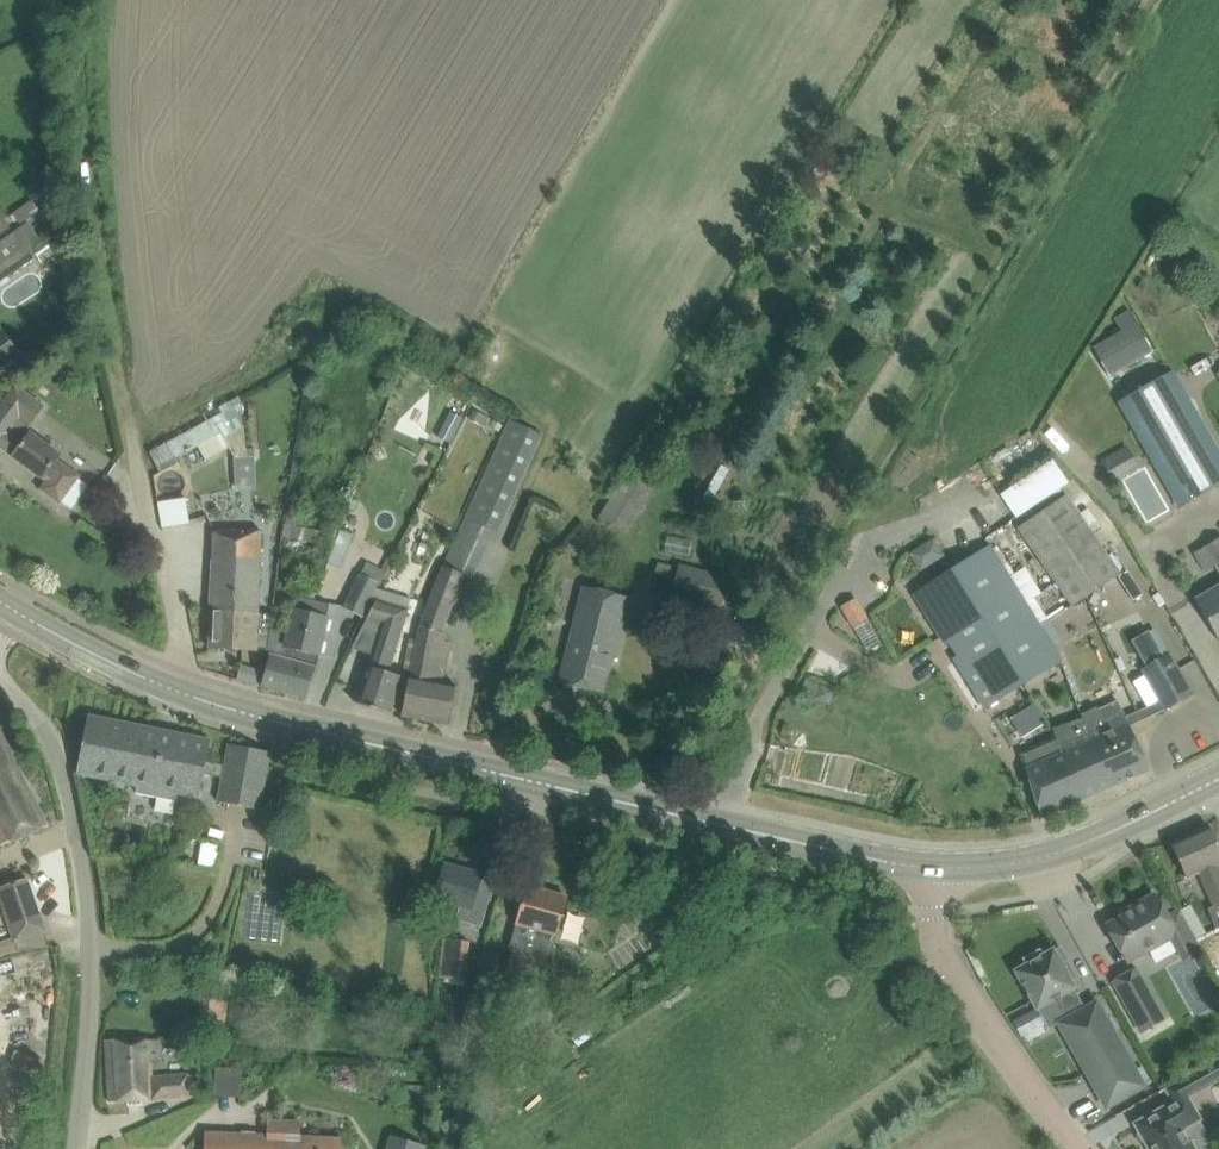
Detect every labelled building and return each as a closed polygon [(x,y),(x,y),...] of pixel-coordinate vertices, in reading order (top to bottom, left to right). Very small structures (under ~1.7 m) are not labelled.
[(11,212),(17,223),(40,211),(34,200),(11,212)] [(11,227),(0,211),(0,235),(11,227)] [(29,253),(22,244),(33,236),(29,229),(17,237),(14,233),(0,242),(0,274),(29,253)] [(0,331),(0,365),(21,350),(5,327),(0,331)] [(1137,327),(1096,350),(1110,376),(1152,352),(1137,327)] [(1136,428),(1188,398),(1173,372),(1121,402),(1136,428)] [(418,385),(431,393),(437,384),(424,376),(418,385)] [(47,480),(42,488),(60,502),(80,475),(58,458),(61,454),(28,429),(44,406),(17,386),(0,409),(0,445),(47,480)] [(1188,398),(1136,428),(1180,505),(1218,483),(1218,453),(1188,398)] [(239,403),(150,443),(165,475),(160,477),(166,488),(181,481),(172,461),(215,441),(214,439),(248,423),(239,403)] [(475,410),(470,419),(484,427),(489,418),(475,410)] [(451,412),(439,436),(451,443),(464,418),(451,412)] [(441,632),(458,588),(463,577),(473,581),(496,532),(499,533),(543,434),(511,420),(438,581),(420,628),(421,629),(412,675),(410,675),(407,691),(402,715),(448,724),(453,701),(456,684),(431,679),(435,658),(448,661),(451,642),(444,641),(445,635),(440,634),(440,632),(441,632)] [(1149,520),(1171,506),(1136,452),(1115,466),(1149,520)] [(1022,517),(1071,477),(1057,460),(1008,500),(1022,517)] [(661,480),(639,467),(634,464),(619,490),(617,489),(600,518),(627,533),(643,505),(646,507),(661,480)] [(722,464),(705,493),(713,498),(730,468),(722,464)] [(95,492),(107,501),(118,486),(106,477),(95,492)] [(303,496),(319,498),(321,487),(305,485),(303,496)] [(1019,527),(1073,606),(1120,573),(1066,494),(1019,527)] [(188,495),(160,498),(163,524),(191,521),(188,495)] [(321,545),(332,548),(339,525),(328,522),(325,531),(284,523),(284,535),(321,544),(321,545)] [(341,528),(333,551),(344,555),(352,532),(341,528)] [(215,531),(212,608),(260,613),(260,596),(265,596),(266,574),(261,573),(263,533),(215,531)] [(664,551),(689,556),(692,541),(667,536),(664,551)] [(1200,549),(1211,568),(1217,564),(1218,568),(1218,538),(1200,549)] [(594,557),(609,561),(612,552),(596,547),(594,557)] [(913,596),(973,688),(986,708),(1061,659),(989,547),(913,596)] [(406,560),(399,588),(412,592),(419,564),(406,560)] [(361,574),(343,609),(360,618),(372,596),(376,588),(378,584),(385,571),(368,562),(361,574)] [(658,562),(656,574),(671,577),(674,565),(658,562)] [(673,596),(722,608),(730,577),(680,564),(673,596)] [(1196,599),(1218,638),(1218,585),(1196,599)] [(363,679),(356,702),(392,713),(399,690),(403,676),(386,671),(397,635),(401,636),(409,608),(408,607),(411,598),(376,588),(372,596),(377,598),(376,600),(363,628),(377,633),(363,679)] [(585,588),(568,657),(562,680),(604,691),(627,599),(585,588)] [(290,624),(286,644),(285,648),(320,656),(329,617),(326,616),(328,604),(315,601),(316,593),(306,591),(305,599),(296,597),(290,624)] [(858,600),(843,608),(851,622),(853,626),(854,628),(869,619),(867,618),(866,614),(858,600)] [(258,648),(266,649),(271,614),(260,613),(212,608),(210,647),(258,649),(258,648)] [(271,614),(266,649),(268,649),(267,652),(271,654),(262,685),(308,698),(320,656),(285,648),(286,644),(278,642),(280,630),(270,629),(273,614),(271,614)] [(1170,653),(1143,668),(1161,700),(1166,709),(1166,710),(1193,695),(1170,653)] [(242,664),(238,678),(248,681),(257,683),(261,670),(242,664)] [(821,684),(815,697),(829,704),(835,690),(821,684)] [(1043,759),(1026,767),(1043,817),(1150,769),(1130,725),(1126,716),(1105,725),(1097,707),(1081,714),(1082,717),(1053,728),(1056,737),(1039,745),(1043,759)] [(78,772),(106,778),(139,784),(138,791),(177,799),(178,792),(201,797),(205,772),(208,761),(212,739),(90,714),(78,772)] [(20,767),(0,727),(0,776),(20,767)] [(227,765),(226,767),(224,776),(220,800),(259,808),(270,751),(231,743),(227,764),(227,765)] [(208,761),(205,772),(224,776),(226,767),(227,765),(227,764),(208,761)] [(48,825),(20,767),(0,776),(0,849),(48,825)] [(1210,825),(1171,842),(1187,877),(1199,872),(1215,907),(1209,909),(1218,928),(1218,865),(1218,863),(1218,846),(1210,825)] [(484,873),(444,862),(434,899),(460,906),(456,919),(482,926),(489,900),(477,897),(484,873)] [(9,930),(12,936),(0,940),(0,955),(48,944),(42,918),(27,877),(0,887),(0,902),(9,930)] [(501,992),(515,996),(538,1002),(568,897),(527,885),(516,922),(518,922),(511,945),(514,946),(506,974),(501,992)] [(1201,944),(1192,929),(1180,908),(1167,915),(1155,893),(1122,911),(1123,914),(1107,923),(1129,962),(1139,956),(1171,939),(1181,955),(1201,944)] [(440,977),(464,980),(470,940),(445,937),(440,977)] [(1026,964),(1017,970),(1038,1007),(1050,1028),(1060,1022),(1088,1072),(1107,1106),(1145,1085),(1097,1001),(1086,1007),(1074,987),(1075,987),(1054,949),(1044,954),(1041,947),(1022,958),(1026,964)] [(1114,981),(1142,1031),(1165,1018),(1137,968),(1114,981)] [(159,1036),(130,1038),(106,1039),(110,1101),(129,1100),(129,1105),(143,1104),(142,1099),(192,1096),(190,1072),(151,1074),(151,1060),(160,1060),(159,1036)] [(1183,1127),(1199,1118),(1187,1095),(1137,1123),(1139,1127),(1138,1131),(1143,1140),(1147,1141),(1152,1148),(1195,1148),(1183,1127)] [(343,1135),(302,1134),(302,1120),(269,1120),(269,1134),(206,1133),(206,1148),(343,1148),(343,1135)] [(427,1145),(391,1134),(387,1148),(426,1148),(427,1145)]
